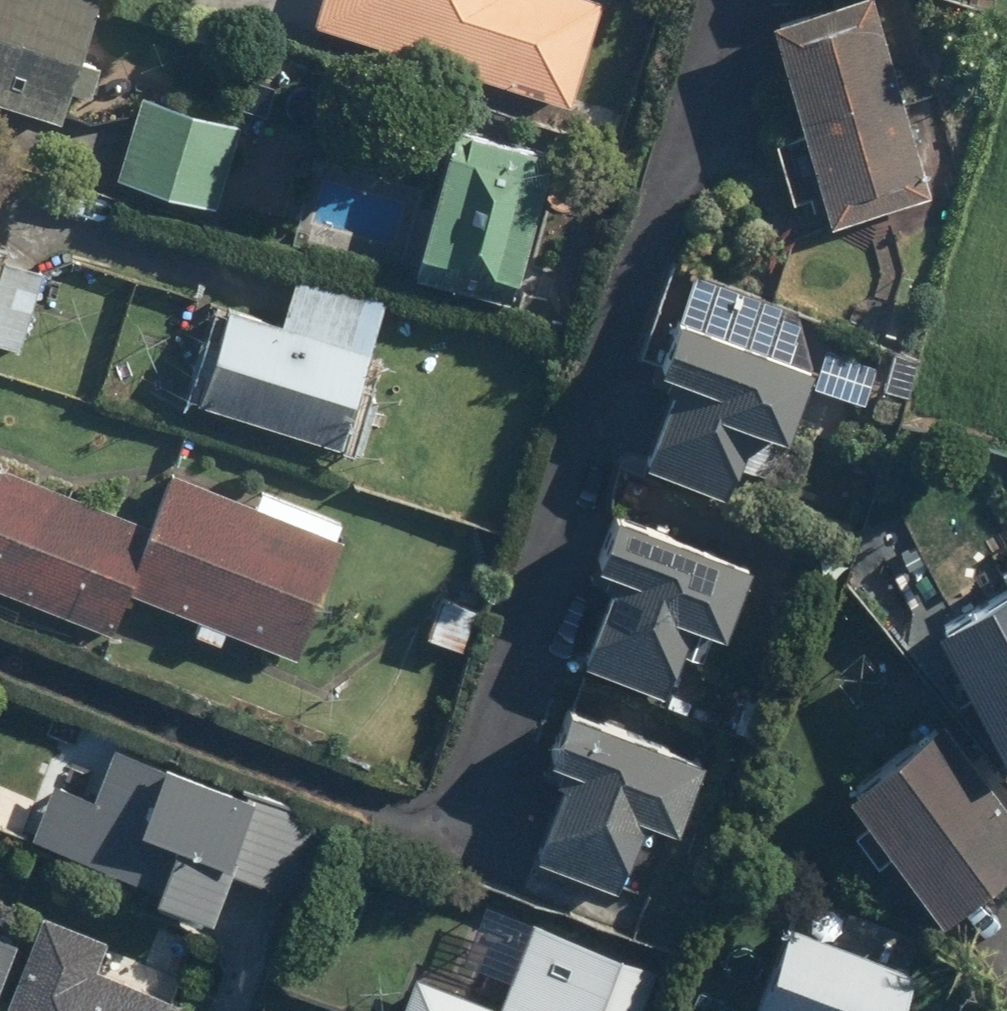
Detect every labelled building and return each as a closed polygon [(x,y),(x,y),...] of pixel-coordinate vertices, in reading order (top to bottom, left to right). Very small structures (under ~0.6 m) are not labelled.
[(66,111),(105,0),(0,0),(0,88),(66,111)] [(327,15),(578,101),(613,0),(332,0),(327,15)] [(813,129),(784,138),(802,197),(830,188),(839,219),(940,189),(884,0),(810,0),(777,10),(813,129)] [(247,118),(145,89),(122,169),(223,199),(247,118)] [(525,295),(570,145),(470,116),(426,266),(525,295)] [(10,236),(0,233),(0,339),(27,348),(55,268),(5,251),(10,236)] [(287,316),(229,300),(202,395),(357,439),(397,295),(301,268),(287,316)] [(843,380),(833,356),(694,302),(665,375),(683,382),(654,457),(738,490),(767,415),(805,429),(806,453),(842,454),(840,437),(843,380)] [(120,626),(136,584),(306,650),(353,531),(180,464),(158,519),(0,458),(0,580),(120,626)] [(767,557),(630,497),(602,562),(625,572),(591,653),(676,689),(709,610),(738,622),(767,557)] [(944,618),(1006,732),(1006,583),(944,618)] [(720,747),(578,693),(551,765),(569,772),(539,840),(629,879),(660,807),(692,820),(720,747)] [(1006,870),(1006,787),(953,714),(861,781),(955,908),(1006,870)] [(36,836),(226,906),(269,791),(124,737),(103,791),(59,775),(36,836)] [(193,993),(107,960),(118,931),(48,905),(7,1010),(186,1010),(193,993)] [(791,917),(757,1007),(768,1010),(909,1010),(925,966),(791,917)] [(25,937),(0,927),(0,1001),(25,937)] [(427,974),(413,1010),(525,1010),(427,974)]
